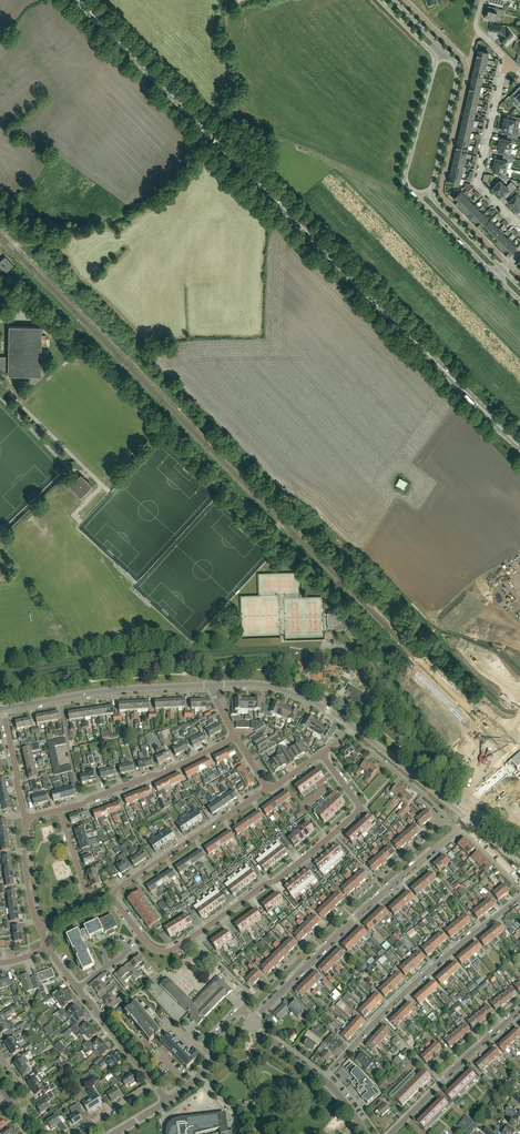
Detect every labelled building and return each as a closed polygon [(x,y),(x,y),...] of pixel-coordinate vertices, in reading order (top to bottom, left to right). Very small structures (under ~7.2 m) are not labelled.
[(486,12),(485,17),(485,19),(491,21),(492,19),(495,20),(495,18),(496,18),(496,16),(500,17),(501,13),(505,14),(506,11),(493,7),(492,10),(489,9),(488,13),(486,12)] [(501,26),(490,24),(489,30),(499,32),(502,35),(499,38),(505,44),(513,35),(508,29),(506,31),(502,26),(501,26)] [(479,51),(478,57),(489,59),(487,59),(489,53),(479,51)] [(487,66),(489,59),(478,57),(476,63),(487,66)] [(486,72),(487,66),(476,63),(475,69),(486,72)] [(486,72),(475,69),(473,75),(483,77),(484,72),(486,72)] [(482,84),(483,77),(473,75),(472,82),(482,84)] [(472,84),(470,90),(480,93),(481,86),(472,84)] [(478,99),(480,93),(470,90),(469,97),(478,99)] [(519,91),(518,92),(516,90),(510,97),(514,101),(516,99),(519,103),(519,92),(519,91)] [(477,105),(478,99),(469,97),(467,103),(478,105),(477,105)] [(477,111),(478,105),(467,103),(466,109),(477,111)] [(476,111),(477,112),(477,111),(466,109),(464,115),(474,118),(476,111)] [(504,118),(503,124),(504,124),(518,128),(519,121),(519,117),(514,116),(513,119),(505,118),(505,119),(504,118)] [(464,118),(463,124),(473,126),(475,120),(464,118)] [(473,127),(473,126),(463,124),(461,130),(471,132),(472,126),(473,127)] [(517,131),(518,128),(504,124),(503,124),(502,130),(502,131),(510,133),(510,136),(515,137),(517,138),(519,131),(517,131)] [(469,138),(471,132),(461,130),(460,136),(471,139),(469,138)] [(469,145),(471,139),(460,136),(458,143),(469,145)] [(512,148),(515,137),(510,136),(509,140),(501,138),(500,139),(499,144),(499,145),(512,148)] [(468,151),(469,145),(458,143),(457,149),(468,151)] [(511,154),(512,148),(499,145),(498,150),(499,151),(498,152),(506,153),(505,157),(513,158),(514,155),(511,154)] [(456,151),(455,158),(466,160),(467,154),(466,153),(456,151)] [(512,162),(513,158),(505,157),(504,160),(496,158),(496,159),(495,159),(494,165),(495,165),(508,168),(509,161),(512,162)] [(465,166),(466,160),(455,158),(454,164),(465,166)] [(464,166),(465,166),(454,164),(452,170),(463,172),(462,172),(463,166),(464,166)] [(506,174),(508,168),(495,165),(494,165),(492,171),(493,171),(493,172),(501,174),(501,177),(508,179),(509,175),(506,174)] [(462,179),(463,172),(452,170),(451,176),(462,179)] [(460,178),(462,179),(451,176),(449,182),(459,185),(460,178)] [(497,192),(499,194),(500,192),(504,195),(508,191),(511,193),(517,187),(512,181),(506,186),(500,180),(498,183),(497,181),(494,184),(495,186),(493,188),(497,192)] [(519,200),(519,196),(517,193),(519,191),(519,190),(517,188),(512,193),(514,196),(508,202),(509,203),(513,207),(519,200)] [(458,203),(466,195),(462,191),(461,192),(454,199),(458,203)] [(463,208),(471,200),(466,195),(458,203),(463,208)] [(467,212),(475,204),(474,205),(470,201),(471,200),(463,208),(467,212)] [(472,217),(480,209),(475,204),(467,212),(472,217)] [(472,217),(476,221),(483,214),(479,210),(472,217)] [(489,218),(484,213),(476,221),(481,226),(488,219),(489,218)] [(487,232),(495,224),(490,220),(490,221),(483,228),(487,232)] [(492,237),(500,229),(495,224),(487,232),(492,237)] [(496,241),(503,234),(499,230),(500,229),(492,237),(496,241)] [(90,247),(101,240),(97,233),(86,240),(90,247)] [(496,241),(501,246),(508,239),(503,234),(496,241)] [(505,250),(513,242),(508,238),(501,246),(505,250)] [(91,251),(101,261),(114,249),(105,239),(91,251)] [(518,247),(513,242),(505,250),(510,255),(517,248),(518,247)] [(0,261),(0,265),(7,272),(14,265),(5,256),(0,261)] [(52,324),(52,325),(48,328),(56,335),(60,331),(52,324)] [(9,326),(9,356),(0,356),(0,368),(2,369),(2,370),(4,372),(8,372),(8,375),(14,375),(14,380),(29,381),(29,375),(41,376),(42,326),(9,326)] [(70,486),(83,500),(95,489),(84,477),(81,480),(78,478),(70,486)] [(330,612),(328,612),(328,615),(329,615),(330,623),(328,623),(328,628),(342,627),(346,624),(335,612),(330,612)] [(352,694),(349,700),(360,707),(367,696),(350,685),(346,691),(352,694)] [(242,700),(242,699),(235,699),(235,706),(232,706),(232,714),(238,714),(238,711),(242,711),(242,710),(242,700)] [(254,699),(254,700),(254,710),(254,711),(258,711),(258,714),(264,714),(264,706),(261,706),(261,699),(254,699)] [(280,705),(281,705),(279,704),(279,703),(274,702),(272,709),(268,708),(265,715),(271,718),(272,714),(276,716),(276,715),(280,705)] [(282,717),(286,708),(280,705),(276,715),(282,717)] [(113,706),(105,707),(107,715),(114,714),(113,706)] [(107,715),(105,707),(98,708),(99,716),(107,715)] [(99,716),(98,708),(90,709),(92,718),(99,716)] [(292,710),(286,708),(282,717),(288,720),(292,710)] [(92,718),(90,709),(83,710),(84,719),(92,718)] [(292,709),(292,710),(288,720),(291,722),(290,725),(296,727),(299,720),(295,718),(298,712),(292,709)] [(84,719),(83,710),(76,712),(77,720),(84,719)] [(58,712),(50,714),(52,722),(59,720),(58,712)] [(77,720),(76,712),(68,713),(69,721),(77,720)] [(219,724),(216,726),(214,721),(213,721),(212,720),(218,716),(216,712),(211,715),(207,717),(216,734),(222,731),(219,724)] [(52,722),(50,714),(43,715),(44,723),(52,722)] [(44,723),(43,715),(36,716),(37,724),(44,723)] [(313,720),(314,720),(308,716),(305,722),(301,720),(297,728),(302,731),(304,727),(308,730),(308,729),(313,720)] [(216,734),(207,717),(206,718),(205,719),(209,726),(205,728),(206,730),(210,737),(216,734)] [(30,719),(23,720),(24,728),(32,727),(30,719)] [(24,728),(23,720),(15,721),(17,729),(24,728)] [(319,723),(314,720),(313,720),(308,729),(313,732),(319,723)] [(251,728),(254,729),(261,721),(251,721),(251,728)] [(266,725),(264,722),(262,723),(261,721),(254,729),(255,732),(266,725)] [(324,726),(319,723),(313,732),(314,732),(312,735),(312,736),(316,738),(317,738),(319,736),(319,735),(319,736),(324,726)] [(324,726),(319,736),(319,735),(319,736),(322,738),(320,741),(326,744),(330,737),(327,735),(330,729),(324,726)] [(187,735),(184,729),(183,727),(181,728),(185,736),(184,736),(187,741),(190,740),(187,735)] [(202,734),(199,736),(196,730),(194,731),(192,728),(191,728),(192,731),(199,744),(206,741),(202,734)] [(253,740),(256,746),(265,740),(263,736),(266,734),(267,729),(265,728),(255,734),(258,737),(253,740)] [(199,744),(192,731),(190,732),(193,739),(190,741),(193,747),(199,744)] [(161,732),(157,734),(160,741),(161,740),(164,746),(167,745),(161,732)] [(155,743),(151,734),(145,737),(149,745),(155,743)] [(298,745),(294,747),(299,756),(305,753),(302,748),(305,746),(301,739),(302,738),(301,736),(297,735),(294,737),(296,740),(296,742),(298,745)] [(59,768),(57,757),(55,746),(66,744),(65,738),(47,741),(54,773),(55,776),(72,771),(71,765),(59,768)] [(185,743),(179,746),(178,744),(180,743),(178,739),(175,740),(182,753),(188,750),(185,743)] [(24,757),(32,755),(31,748),(32,748),(32,747),(34,747),(35,750),(40,749),(40,746),(40,745),(40,744),(46,743),(46,740),(39,742),(31,744),(31,743),(27,744),(23,745),(24,749),(22,749),(23,751),(22,751),(23,756),(24,755),(24,757)] [(182,753),(175,740),(173,742),(176,748),(173,749),(176,756),(182,753)] [(268,744),(265,740),(256,746),(259,751),(264,748),(267,751),(277,745),(275,743),(271,742),(268,744)] [(168,752),(165,753),(163,749),(162,749),(158,741),(155,743),(157,747),(164,761),(171,758),(168,752)] [(339,751),(341,752),(348,746),(346,744),(339,751)] [(151,759),(147,760),(147,757),(148,757),(146,748),(144,749),(143,746),(141,747),(141,749),(142,753),(146,768),(153,766),(151,759)] [(299,756),(294,747),(290,750),(288,747),(283,746),(281,747),(287,757),(291,755),(294,760),(299,756)] [(345,758),(350,755),(355,761),(359,758),(357,754),(356,755),(353,752),(354,752),(350,746),(341,753),(345,758)] [(92,752),(92,754),(95,764),(100,762),(99,755),(97,755),(96,751),(95,747),(91,748),(92,752)] [(164,761),(157,747),(155,748),(156,750),(155,751),(158,756),(155,758),(158,764),(159,764),(159,765),(162,764),(162,763),(164,761)] [(232,748),(226,751),(229,758),(233,756),(236,762),(239,760),(235,754),(232,748)] [(279,756),(275,759),(281,768),(286,765),(283,760),(286,758),(280,748),(278,749),(277,754),(279,756)] [(132,764),(129,765),(127,757),(126,758),(125,754),(124,751),(122,752),(123,755),(124,758),(127,773),(134,771),(132,764)] [(229,758),(226,751),(220,754),(223,761),(226,759),(229,764),(232,770),(235,769),(232,763),(229,758)] [(146,768),(142,753),(138,754),(140,762),(138,763),(139,770),(146,768)] [(95,764),(92,754),(87,755),(88,760),(89,765),(95,764)] [(223,761),(220,754),(214,757),(217,764),(220,762),(224,770),(223,771),(221,766),(217,768),(221,775),(229,771),(223,761)] [(34,762),(32,755),(24,757),(26,764),(34,762)] [(127,773),(124,758),(120,759),(122,766),(119,767),(121,774),(127,773)] [(281,768),(275,759),(271,762),(269,759),(264,758),(262,759),(269,769),(272,767),(275,772),(281,768)] [(208,759),(202,762),(207,773),(209,772),(209,773),(210,773),(211,772),(208,767),(212,766),(208,759)] [(233,765),(232,763),(235,769),(235,768),(235,769),(242,764),(240,760),(233,765)] [(365,772),(371,765),(366,761),(360,768),(365,772)] [(35,770),(34,762),(26,764),(27,771),(35,770)] [(207,773),(202,762),(196,765),(199,772),(202,770),(204,774),(206,774),(206,776),(210,774),(210,773),(209,773),(209,772),(207,773)] [(89,782),(86,769),(85,766),(84,766),(84,764),(81,765),(82,767),(81,767),(82,773),(83,772),(83,775),(80,776),(82,783),(89,782)] [(199,772),(196,765),(190,768),(195,779),(197,778),(198,777),(196,773),(199,772)] [(377,770),(371,765),(365,772),(371,777),(377,770)] [(108,777),(105,766),(98,768),(99,772),(100,772),(101,779),(108,777)] [(113,768),(106,770),(105,766),(108,777),(115,775),(113,768)] [(237,770),(240,776),(230,782),(230,783),(247,772),(243,766),(237,770)] [(95,780),(94,773),(92,768),(86,769),(89,782),(95,780)] [(195,779),(190,768),(184,771),(187,778),(190,776),(193,780),(195,782),(198,780),(197,778),(195,779)] [(37,777),(35,770),(27,771),(29,779),(37,777)] [(232,770),(225,775),(228,779),(235,774),(232,770)] [(324,779),(317,770),(294,787),(301,796),(317,784),(319,788),(324,784),(326,782),(324,780),(324,779)] [(250,778),(247,772),(230,783),(233,787),(236,786),(235,784),(241,780),(242,783),(237,786),(250,778)] [(179,774),(173,777),(176,783),(182,780),(179,774)] [(176,783),(173,777),(167,779),(170,786),(176,783)] [(250,778),(237,786),(236,787),(238,790),(244,787),(245,789),(247,788),(254,784),(250,778)] [(170,786),(167,779),(161,782),(165,792),(166,793),(168,792),(169,791),(168,790),(171,789),(170,786)] [(72,788),(68,789),(67,781),(64,782),(68,798),(75,796),(72,788)] [(68,798),(64,782),(63,782),(65,789),(62,790),(60,782),(56,783),(61,800),(68,798)] [(165,792),(161,782),(155,785),(158,792),(159,795),(165,792)] [(61,800),(56,783),(53,783),(55,792),(52,793),(54,801),(61,800)] [(233,791),(229,793),(227,790),(226,791),(223,785),(221,786),(231,802),(237,797),(233,791)] [(397,797),(402,790),(396,785),(391,792),(394,795),(387,804),(389,805),(391,803),(392,803),(394,799),(395,800),(397,797)] [(231,802),(221,786),(218,788),(222,794),(218,796),(220,800),(225,806),(231,802)] [(6,787),(0,788),(0,796),(8,794),(6,787)] [(40,804),(36,787),(32,788),(34,796),(32,797),(34,805),(40,804)] [(48,802),(46,793),(45,791),(44,790),(42,791),(42,790),(38,791),(37,787),(36,787),(40,804),(48,802)] [(149,788),(143,790),(147,801),(149,801),(149,800),(150,800),(149,796),(152,795),(149,788)] [(147,801),(143,790),(137,793),(139,800),(142,798),(144,802),(145,802),(146,804),(150,803),(149,801),(147,801)] [(408,794),(402,790),(397,797),(402,801),(408,794)] [(286,791),(280,796),(285,802),(291,797),(286,791)] [(139,800),(137,793),(131,795),(133,802),(139,800)] [(225,806),(220,800),(216,802),(210,793),(208,795),(218,810),(225,806)] [(345,804),(337,796),(337,795),(334,793),(333,794),(332,794),(328,799),(330,801),(316,815),(324,823),(345,804)] [(10,802),(8,794),(0,796),(2,804),(10,802)] [(407,806),(413,799),(408,794),(402,801),(405,804),(397,814),(400,816),(398,818),(400,819),(401,817),(402,818),(406,814),(406,813),(408,811),(409,810),(410,808),(407,806)] [(133,802),(131,795),(124,798),(127,805),(130,803),(132,807),(133,807),(134,809),(138,808),(137,805),(135,806),(133,802)] [(218,810),(208,795),(206,797),(210,802),(208,803),(210,806),(208,808),(212,815),(218,810)] [(285,802),(280,796),(274,800),(278,806),(282,804),(287,811),(290,809),(287,805),(284,802),(285,802)] [(163,799),(159,801),(163,810),(167,808),(163,799)] [(278,806),(274,800),(268,805),(272,811),(278,806)] [(10,802),(2,804),(2,807),(0,807),(0,812),(3,811),(11,809),(10,802)] [(118,803),(112,805),(116,816),(118,815),(119,815),(122,814),(121,810),(118,803)] [(116,816),(112,805),(106,808),(108,815),(111,814),(112,818),(113,817),(114,820),(119,818),(119,815),(118,815),(116,816)] [(272,811),(268,805),(261,809),(266,815),(272,811)] [(108,815),(106,808),(99,810),(103,821),(105,820),(105,821),(106,820),(105,816),(108,815)] [(194,812),(190,815),(189,815),(196,824),(202,820),(195,808),(193,809),(194,812)] [(103,821),(99,810),(93,812),(95,819),(99,818),(101,825),(102,824),(106,823),(105,821),(105,820),(103,821)] [(300,810),(295,815),(298,819),(303,814),(300,810)] [(426,810),(421,815),(427,822),(432,817),(426,810)] [(196,824),(189,815),(190,815),(188,812),(186,814),(188,816),(183,819),(189,829),(196,824)] [(258,812),(252,816),(263,832),(264,830),(263,828),(260,824),(261,824),(259,820),(262,818),(258,812)] [(71,824),(80,821),(78,814),(69,817),(71,824)] [(369,815),(364,820),(371,827),(376,823),(369,815)] [(427,822),(421,815),(415,820),(421,827),(427,822)] [(263,832),(252,816),(245,820),(250,827),(254,824),(259,831),(261,830),(262,832),(263,832)] [(189,829),(183,819),(182,817),(179,818),(181,821),(176,824),(182,833),(189,829)] [(420,832),(414,825),(409,819),(406,821),(411,827),(409,830),(415,836),(420,832)] [(250,827),(245,820),(239,824),(248,838),(250,840),(252,839),(250,837),(251,837),(248,833),(249,832),(246,829),(250,827)] [(371,827),(364,820),(359,824),(366,832),(371,827)] [(314,831),(307,823),(302,827),(309,835),(314,831)] [(248,838),(239,824),(233,829),(237,835),(240,833),(243,836),(246,839),(248,838)] [(366,832),(359,824),(354,828),(362,836),(366,832)] [(410,842),(403,834),(401,832),(399,828),(395,825),(393,827),(401,836),(398,839),(404,846),(407,843),(408,844),(410,842)] [(167,830),(162,833),(168,843),(175,838),(167,826),(165,828),(167,830)] [(415,836),(409,830),(406,832),(401,826),(399,828),(401,832),(403,834),(410,842),(412,840),(411,839),(415,836)] [(309,835),(302,827),(297,831),(304,839),(309,835)] [(7,828),(0,829),(0,836),(8,835),(7,828)] [(75,831),(77,837),(85,835),(83,828),(75,831)] [(362,836),(354,828),(350,832),(357,840),(362,836)] [(168,843),(162,833),(161,831),(158,832),(160,835),(156,838),(155,838),(161,847),(168,843)] [(229,831),(223,835),(227,842),(234,837),(229,831)] [(304,839),(297,831),(293,835),(299,843),(304,839)] [(357,840),(350,832),(345,837),(352,845),(357,840)] [(8,835),(0,836),(0,837),(1,844),(9,843),(8,835)] [(87,841),(85,835),(77,837),(79,844),(87,841)] [(161,847),(155,838),(156,838),(154,835),(152,837),(153,839),(149,842),(155,851),(161,847)] [(227,842),(223,835),(217,840),(221,846),(227,842)] [(299,843),(293,835),(287,839),(294,848),(299,843)] [(463,850),(469,843),(464,838),(458,845),(463,850)] [(404,846),(398,839),(393,843),(398,850),(404,846)] [(221,846),(217,840),(210,844),(215,850),(221,846)] [(272,845),(271,845),(282,858),(287,853),(277,840),(275,842),(277,844),(273,847),(272,845)] [(90,848),(87,841),(79,844),(81,850),(90,848)] [(129,841),(127,842),(134,853),(137,852),(129,841)] [(10,850),(9,843),(1,844),(2,851),(10,850)] [(474,848),(469,843),(463,850),(468,855),(474,848)] [(215,850),(210,844),(204,848),(208,855),(215,850)] [(390,858),(384,851),(381,854),(373,844),(370,846),(373,850),(385,863),(387,861),(386,861),(390,858)] [(282,858),(271,845),(270,846),(271,848),(267,851),(266,849),(266,850),(276,862),(282,858)] [(345,855),(336,845),(330,849),(341,862),(343,861),(341,859),(345,855)] [(389,846),(384,851),(390,858),(395,853),(389,846)] [(106,851),(104,847),(93,851),(95,858),(99,856),(98,853),(102,852),(106,851)] [(341,862),(330,849),(325,854),(335,867),(337,865),(335,863),(339,860),(341,862)] [(200,850),(194,855),(203,868),(205,867),(202,863),(203,863),(200,860),(205,857),(200,850)] [(276,862),(266,850),(264,851),(265,853),(262,856),(260,854),(270,867),(276,862)] [(385,863),(373,850),(371,852),(376,858),(373,860),(379,867),(382,864),(383,865),(385,863)] [(476,863),(483,856),(477,851),(471,858),(476,863)] [(142,853),(136,857),(140,863),(146,859),(142,853)] [(119,865),(117,867),(121,874),(128,869),(124,864),(128,862),(124,857),(123,854),(118,857),(119,860),(117,862),(119,865)] [(270,867),(260,854),(258,856),(260,858),(256,861),(264,872),(270,867)] [(335,867),(325,854),(319,859),(330,871),(331,870),(330,868),(333,865),(335,867)] [(85,865),(93,862),(91,855),(83,858),(85,865)] [(203,868),(194,855),(188,859),(192,865),(195,863),(197,867),(198,866),(201,870),(203,868)] [(11,856),(9,856),(2,857),(3,864),(11,863),(11,856)] [(444,856),(438,860),(444,867),(447,865),(449,867),(454,873),(459,869),(453,861),(451,864),(444,856)] [(481,868),(488,861),(483,856),(476,863),(481,868)] [(140,863),(136,857),(130,861),(134,867),(140,863)] [(192,865),(188,859),(181,863),(186,870),(192,865)] [(330,871),(319,859),(313,864),(324,876),(326,875),(324,873),(328,870),(330,872),(330,871)] [(379,867),(373,860),(368,865),(374,872),(379,867)] [(444,867),(438,860),(433,865),(439,872),(443,878),(446,875),(443,872),(446,869),(444,867)] [(493,866),(488,861),(481,868),(486,873),(493,866)] [(368,877),(362,870),(359,868),(360,867),(357,864),(354,862),(352,864),(354,867),(357,870),(360,872),(356,875),(363,882),(368,877)] [(12,871),(11,863),(3,864),(4,872),(12,871)] [(186,870),(181,863),(175,867),(179,874),(186,870)] [(241,869),(240,869),(250,882),(256,878),(247,865),(245,866),(246,868),(242,871),(241,869)] [(108,871),(112,877),(117,874),(114,868),(108,871)] [(250,882),(240,869),(239,870),(240,873),(236,875),(235,873),(235,874),(244,887),(250,882)] [(316,879),(307,869),(301,873),(312,886),(313,885),(312,883),(316,879)] [(353,878),(348,872),(345,869),(343,871),(346,874),(349,877),(351,880),(358,887),(360,885),(359,885),(363,882),(356,875),(353,878)] [(87,872),(90,879),(98,877),(95,870),(87,872)] [(172,870),(165,874),(174,888),(176,886),(176,885),(178,884),(176,881),(174,882),(171,879),(176,876),(172,870)] [(13,878),(12,871),(4,872),(5,879),(13,878)] [(430,872),(425,876),(431,884),(433,882),(437,886),(439,884),(435,880),(436,879),(430,872)] [(312,886),(301,873),(296,878),(306,891),(308,889),(306,887),(310,884),(311,886),(312,886)] [(174,888),(165,874),(159,878),(163,885),(167,882),(174,893),(175,895),(177,897),(179,900),(181,899),(174,888)] [(244,887),(235,874),(233,875),(234,877),(231,880),(229,878),(239,891),(244,887)] [(431,884),(425,876),(420,881),(430,892),(432,890),(428,886),(431,884)] [(100,884),(98,877),(90,879),(92,887),(100,884)] [(14,886),(13,878),(5,879),(6,887),(14,886)] [(163,885),(159,878),(152,882),(157,889),(163,885)] [(239,891),(229,878),(227,879),(229,881),(224,885),(233,896),(239,891)] [(306,891),(296,878),(290,883),(300,895),(302,894),(300,892),(304,889),(306,891)] [(351,880),(346,884),(352,891),(355,888),(356,889),(358,887),(351,880)] [(430,892),(420,881),(415,885),(421,892),(424,889),(428,893),(430,892)] [(460,886),(458,884),(456,881),(451,885),(452,885),(453,887),(456,890),(460,886)] [(157,889),(152,882),(146,887),(150,893),(154,891),(157,889)] [(299,893),(290,883),(284,887),(292,898),(289,900),(295,907),(297,907),(299,905),(295,900),(296,899),(295,897),(298,894),(299,893)] [(352,891),(346,884),(341,889),(347,896),(352,891)] [(419,894),(421,892),(415,885),(414,886),(412,888),(410,889),(416,896),(417,895),(420,899),(423,897),(419,894)] [(504,885),(498,889),(503,896),(509,892),(504,885)] [(503,896),(498,889),(494,892),(492,889),(493,889),(490,886),(488,888),(487,887),(485,889),(488,893),(490,891),(492,893),(498,901),(503,896)] [(343,899),(337,892),(337,893),(334,890),(335,890),(332,887),(330,889),(332,892),(333,892),(335,894),(332,897),(338,904),(343,899)] [(210,892),(219,905),(225,901),(216,888),(214,889),(215,891),(211,894),(210,892)] [(494,906),(488,899),(485,895),(488,893),(485,889),(484,888),(479,892),(481,895),(486,901),(483,904),(489,911),(494,906)] [(15,891),(13,891),(7,892),(8,900),(16,899),(15,891)] [(136,893),(127,900),(149,929),(158,922),(142,900),(145,898),(141,893),(141,892),(141,893),(140,891),(137,893),(136,893)] [(185,891),(180,895),(183,899),(188,895),(185,891)] [(408,891),(403,896),(409,903),(411,901),(414,905),(416,903),(413,899),(414,898),(408,891)] [(219,905),(210,892),(208,893),(210,895),(206,898),(204,896),(213,910),(219,905)] [(276,893),(271,897),(278,906),(283,902),(276,893)] [(443,898),(440,895),(438,893),(434,896),(439,901),(443,898)] [(327,902),(325,900),(322,897),(320,895),(318,897),(320,899),(319,899),(325,904),(322,907),(328,914),(331,911),(332,911),(334,909),(327,902)] [(456,899),(452,895),(446,900),(450,904),(456,899)] [(213,910),(204,896),(202,897),(204,900),(200,902),(198,900),(207,914),(213,910)] [(409,903),(403,896),(398,900),(408,911),(409,909),(406,905),(409,903)] [(278,906),(271,897),(266,901),(273,910),(278,906)] [(312,897),(307,901),(311,905),(316,901),(312,897)] [(332,897),(327,902),(334,909),(336,907),(335,907),(338,904),(332,897)] [(17,906),(16,899),(8,900),(9,907),(17,906)] [(207,914),(198,900),(196,902),(198,904),(193,907),(201,918),(207,914)] [(408,911),(398,900),(393,904),(399,911),(402,909),(405,912),(407,910),(407,911),(408,911)] [(428,906),(423,900),(420,903),(425,909),(428,906)] [(273,910),(266,901),(261,905),(267,914),(273,910)] [(304,910),(306,912),(309,915),(311,913),(308,910),(307,908),(308,907),(304,904),(301,906),(305,909),(304,910)] [(328,914),(322,907),(319,910),(314,904),(311,907),(317,912),(323,918),(328,914)] [(399,911),(393,904),(388,909),(394,916),(395,915),(399,919),(400,917),(397,913),(399,911)] [(489,911),(483,904),(477,908),(483,915),(489,911)] [(483,915),(477,908),(474,911),(472,908),(470,905),(467,907),(472,913),(477,920),(483,915)] [(18,914),(17,906),(9,907),(10,915),(18,914)] [(391,918),(387,915),(388,914),(382,907),(381,908),(380,908),(377,910),(378,911),(377,912),(383,919),(383,918),(386,922),(391,918)] [(255,910),(249,914),(256,922),(261,918),(255,910)] [(428,914),(425,910),(419,915),(422,919),(428,914)] [(380,921),(383,919),(377,912),(372,916),(382,927),(384,925),(380,921)] [(471,922),(465,915),(464,916),(461,912),(459,914),(462,917),(460,919),(466,926),(471,922)] [(19,921),(18,914),(10,915),(11,922),(19,921)] [(256,922),(249,914),(244,917),(251,926),(256,922)] [(192,924),(186,915),(180,919),(186,928),(192,924)] [(313,915),(308,920),(315,927),(320,922),(313,915)] [(86,931),(81,933),(83,939),(89,937),(89,938),(103,931),(103,932),(105,931),(106,933),(109,931),(110,935),(116,932),(114,928),(117,927),(112,916),(100,921),(101,923),(99,924),(98,921),(84,928),(86,931)] [(382,927),(372,916),(368,920),(374,927),(377,925),(380,928),(382,927)] [(251,926),(244,917),(239,921),(245,930),(251,926)] [(466,926),(460,919),(457,921),(454,918),(452,919),(460,930),(466,926)] [(186,928),(180,919),(175,922),(181,931),(186,928)] [(460,930),(452,919),(450,921),(453,925),(450,927),(455,934),(460,930)] [(303,925),(304,925),(301,923),(298,920),(296,922),(301,927),(298,930),(305,937),(308,934),(309,934),(311,932),(303,925)] [(308,920),(304,925),(303,925),(311,932),(313,930),(312,930),(315,927),(308,920)] [(372,929),(374,927),(368,920),(363,925),(369,932),(370,931),(373,935),(375,933),(372,929)] [(245,930),(239,921),(234,925),(240,934),(245,930)] [(517,921),(514,923),(511,927),(515,931),(519,926),(519,925),(517,921)] [(181,931),(175,922),(170,925),(175,934),(181,931)] [(275,928),(272,931),(274,932),(277,930),(280,933),(283,935),(286,938),(288,936),(285,933),(284,929),(279,924),(275,928)] [(499,924),(494,928),(501,937),(501,936),(500,934),(502,932),(505,936),(507,934),(504,931),(499,924)] [(175,934),(170,925),(164,929),(170,938),(175,934)] [(455,934),(450,927),(448,929),(444,925),(442,927),(445,931),(444,931),(450,939),(455,934)] [(13,928),(10,928),(10,926),(4,926),(0,927),(0,930),(4,930),(9,929),(10,935),(14,935),(22,934),(21,926),(13,927),(13,928)] [(360,927),(355,932),(362,939),(364,937),(367,940),(369,938),(366,935),(367,934),(360,927)] [(305,937),(298,930),(295,933),(293,931),(290,928),(288,930),(293,935),(300,942),(305,937)] [(501,937),(494,928),(489,932),(494,939),(500,946),(502,945),(501,943),(498,939),(501,938),(500,937),(501,937)] [(441,932),(440,933),(437,929),(436,930),(436,929),(434,931),(438,935),(436,937),(442,944),(447,939),(441,932)] [(78,957),(76,957),(83,971),(93,966),(77,931),(66,936),(73,950),(74,949),(78,957)] [(226,931),(221,935),(227,943),(232,940),(226,931)] [(362,939),(355,932),(351,936),(361,947),(363,945),(359,941),(362,939)] [(500,946),(494,939),(489,932),(484,936),(489,943),(492,940),(495,944),(497,942),(500,946)] [(23,942),(22,934),(14,935),(15,943),(23,942)] [(227,943),(221,935),(215,938),(222,947),(227,943)] [(442,944),(436,937),(433,939),(429,935),(428,937),(437,948),(442,944)] [(361,947),(351,936),(346,941),(352,948),(355,945),(359,948),(361,947)] [(489,943),(484,936),(479,940),(484,947),(484,946),(487,950),(489,948),(486,945),(489,943)] [(437,948),(428,937),(426,939),(429,942),(426,945),(432,952),(437,948)] [(222,947),(215,938),(210,942),(216,951),(222,947)] [(290,938),(285,943),(292,950),(297,945),(290,938)] [(368,942),(373,948),(377,944),(371,939),(368,942)] [(352,948),(346,941),(341,946),(348,952),(349,951),(352,955),(354,953),(351,949),(352,948)] [(386,942),(382,946),(385,950),(390,946),(386,942)] [(476,942),(471,946),(476,953),(479,950),(482,954),(484,952),(481,949),(476,942)] [(292,950),(285,943),(280,948),(287,955),(289,953),(292,950)] [(432,952),(426,945),(424,947),(421,943),(419,945),(422,949),(421,949),(427,956),(432,952)] [(476,953),(471,946),(466,950),(474,960),(476,959),(473,955),(476,953)] [(287,955),(280,948),(275,953),(282,960),(285,957),(287,955)] [(384,952),(380,948),(375,953),(379,957),(384,952)] [(277,965),(271,958),(268,956),(265,953),(262,949),(259,952),(268,960),(265,963),(272,969),(275,966),(275,967),(277,965)] [(338,949),(336,951),(335,951),(333,953),(340,960),(345,955),(338,949)] [(418,952),(417,952),(414,949),(412,951),(415,954),(413,956),(419,963),(424,958),(418,952)] [(474,960),(466,950),(461,954),(468,963),(468,962),(467,961),(470,958),(472,962),(474,960)] [(282,960),(275,953),(271,958),(277,965),(279,963),(282,960)] [(342,968),(337,963),(340,960),(333,953),(330,956),(331,956),(328,959),(334,965),(337,967),(340,970),(342,972),(343,970),(342,969),(342,968)] [(415,967),(405,957),(403,954),(401,956),(407,962),(404,965),(410,972),(415,967)] [(468,963),(461,954),(456,958),(462,965),(465,969),(467,967),(465,965),(468,963)] [(419,963),(413,956),(410,959),(407,955),(405,957),(415,967),(419,963)] [(387,960),(385,958),(383,956),(378,961),(380,963),(382,965),(387,960)] [(138,957),(134,960),(141,969),(144,966),(148,970),(151,968),(143,958),(140,960),(138,957)] [(334,965),(328,959),(323,964),(330,970),(334,965)] [(137,971),(141,969),(134,960),(130,963),(133,966),(130,968),(138,978),(141,976),(137,971)] [(267,974),(272,969),(265,963),(262,966),(257,961),(255,963),(258,966),(260,968),(267,974)] [(410,972),(404,965),(402,966),(398,962),(396,964),(400,968),(399,969),(405,976),(410,972)] [(460,968),(454,962),(450,966),(455,973),(458,970),(460,973),(461,974),(463,972),(460,968)] [(330,970),(323,964),(318,969),(325,975),(330,970)] [(457,975),(455,973),(450,966),(445,970),(453,980),(455,979),(452,975),(455,973),(457,975)] [(138,978),(130,968),(127,971),(125,967),(121,970),(128,979),(132,976),(135,981),(138,978)] [(52,969),(37,974),(36,970),(33,971),(34,976),(39,988),(41,994),(43,999),(43,1001),(46,999),(47,998),(42,982),(55,977),(52,969)] [(256,969),(250,975),(257,981),(262,976),(256,969)] [(125,982),(128,979),(121,970),(117,973),(120,977),(117,979),(125,989),(128,987),(125,982)] [(397,973),(396,974),(393,970),(391,972),(394,976),(392,977),(399,984),(404,979),(397,973)] [(453,980),(445,970),(440,975),(445,981),(449,978),(452,982),(453,980)] [(315,972),(310,977),(316,983),(321,978),(315,972)] [(92,987),(95,991),(104,984),(101,980),(106,976),(103,973),(93,982),(95,984),(92,987)] [(10,985),(7,974),(0,977),(0,988),(10,985)] [(39,988),(34,976),(31,977),(31,978),(30,979),(28,974),(19,977),(25,992),(33,990),(39,988)] [(257,981),(250,975),(245,980),(252,986),(257,981)] [(445,981),(440,975),(435,979),(441,985),(444,989),(446,987),(443,983),(445,981)] [(399,984),(392,977),(390,980),(386,976),(384,978),(394,988),(399,984)] [(478,985),(483,981),(479,976),(474,981),(478,985)] [(232,990),(218,977),(211,983),(212,983),(193,1002),(168,978),(160,986),(177,1002),(178,1002),(181,1005),(191,1016),(190,1017),(198,1025),(205,1018),(204,1017),(225,996),(226,997),(232,990)] [(316,983),(310,977),(305,982),(311,988),(316,983)] [(394,988),(384,978),(382,980),(386,983),(383,986),(389,993),(394,988)] [(18,992),(14,980),(10,982),(12,987),(11,987),(13,994),(18,992)] [(438,987),(432,981),(427,986),(433,992),(438,998),(439,997),(434,991),(436,989),(439,993),(441,991),(438,987)] [(311,988),(305,982),(300,987),(306,993),(311,988)] [(472,982),(467,986),(471,991),(476,987),(472,982)] [(104,995),(114,986),(111,983),(106,987),(104,984),(95,991),(98,994),(101,992),(104,995)] [(389,993),(383,986),(381,988),(378,984),(376,986),(379,990),(378,991),(384,997),(389,993)] [(486,988),(482,984),(477,989),(479,993),(486,988)] [(116,989),(114,986),(104,995),(106,997),(102,1000),(105,1004),(114,997),(111,993),(116,989)] [(430,994),(433,992),(427,986),(423,989),(436,1004),(438,1003),(433,998),(430,994)] [(516,995),(511,988),(510,986),(508,988),(507,986),(503,989),(506,992),(511,999),(516,995)] [(306,993),(300,987),(295,992),(301,998),(306,993)] [(434,1006),(436,1004),(423,989),(418,994),(424,1000),(427,998),(430,1001),(434,1006)] [(62,990),(56,995),(53,997),(51,994),(47,998),(46,999),(49,1002),(53,998),(56,1001),(57,1003),(58,1003),(67,995),(62,990)] [(382,1000),(376,993),(372,990),(371,992),(374,995),(371,998),(377,1004),(382,1000)] [(453,1002),(453,1003),(443,992),(440,996),(448,1005),(447,1007),(448,1009),(454,1004),(453,1002)] [(511,999),(506,992),(503,994),(502,992),(500,994),(501,996),(506,1003),(511,999)] [(421,1003),(424,1000),(418,994),(413,998),(419,1005),(422,1008),(424,1006),(421,1003)] [(72,1001),(67,995),(58,1003),(62,1008),(63,1008),(66,1006),(72,1001)] [(459,995),(457,997),(454,998),(452,1000),(455,1004),(458,1001),(461,998),(459,995)] [(506,1003),(501,996),(500,996),(499,995),(497,996),(498,998),(495,1000),(501,1007),(506,1003)] [(117,1000),(114,997),(105,1004),(108,1007),(112,1005),(114,1008),(124,999),(122,996),(117,1000)] [(377,1004),(371,998),(369,1001),(365,997),(363,999),(373,1009),(377,1004)] [(373,1009),(363,999),(362,1001),(365,1004),(362,1007),(368,1013),(373,1009)] [(278,1019),(280,1017),(281,1018),(287,1012),(286,1011),(289,1008),(299,1018),(305,1012),(306,1013),(308,1011),(302,1005),(300,1007),(295,1002),(291,1005),(286,1000),(283,1002),(284,1004),(273,1014),(278,1019)] [(501,1007),(495,1000),(492,1002),(491,1000),(489,1002),(495,1011),(501,1007)] [(159,1035),(160,1033),(151,1021),(155,1018),(143,1003),(139,1007),(136,1003),(131,1007),(132,1008),(130,1009),(129,1008),(124,1012),(149,1042),(154,1038),(153,1037),(155,1036),(155,1037),(156,1037),(160,1041),(159,1042),(187,1069),(194,1061),(193,1061),(200,1054),(195,1048),(188,1055),(167,1035),(163,1039),(159,1035)] [(408,1003),(404,1007),(410,1014),(412,1011),(414,1012),(416,1011),(408,1003)] [(493,1013),(487,1006),(486,1004),(484,1006),(485,1008),(482,1010),(487,1017),(493,1013)] [(71,1019),(80,1011),(76,1006),(69,1011),(74,1017),(71,1019)] [(368,1013),(362,1007),(360,1010),(356,1006),(354,1008),(358,1012),(364,1018),(368,1013)] [(11,1007),(3,1012),(6,1017),(13,1013),(11,1011),(13,1010),(11,1007)] [(409,1018),(412,1016),(410,1014),(404,1007),(399,1012),(405,1018),(407,1019),(409,1017),(409,1018)] [(429,1007),(425,1013),(429,1016),(433,1010),(429,1007)] [(59,1015),(65,1011),(63,1008),(62,1008),(57,1012),(53,1016),(55,1018),(59,1015)] [(453,1008),(448,1013),(450,1016),(456,1012),(453,1008)] [(487,1017),(482,1010),(480,1012),(478,1010),(476,1012),(477,1014),(482,1021),(487,1017)] [(85,1017),(80,1011),(71,1019),(74,1023),(75,1022),(77,1024),(85,1017)] [(311,1011),(308,1014),(313,1019),(316,1016),(311,1011)] [(405,1018),(399,1012),(394,1017),(400,1023),(403,1020),(404,1022),(406,1020),(405,1018)] [(482,1021),(477,1014),(475,1013),(473,1014),(474,1016),(472,1018),(477,1025),(482,1021)] [(360,1027),(364,1022),(354,1014),(352,1016),(356,1019),(353,1021),(360,1027)] [(0,1018),(0,1026),(9,1022),(11,1020),(13,1020),(12,1019),(9,1021),(7,1019),(5,1020),(3,1016),(0,1018)] [(351,1037),(355,1032),(345,1023),(338,1017),(336,1019),(340,1023),(341,1022),(344,1025),(342,1028),(343,1030),(351,1037)] [(400,1023),(394,1017),(390,1021),(396,1027),(397,1029),(399,1027),(398,1025),(400,1023)] [(477,1025),(472,1018),(469,1020),(468,1019),(465,1020),(467,1022),(472,1029),(477,1025)] [(0,1026),(0,1033),(1,1035),(7,1031),(8,1033),(15,1029),(12,1023),(11,1020),(9,1022),(0,1026)] [(355,1032),(360,1027),(353,1021),(351,1024),(347,1021),(345,1023),(355,1032)] [(470,1031),(464,1024),(462,1021),(457,1025),(459,1028),(465,1035),(470,1031)] [(80,1028),(81,1029),(80,1029),(78,1027),(72,1031),(74,1034),(76,1032),(78,1035),(83,1031),(85,1034),(82,1036),(82,1037),(92,1029),(87,1023),(80,1028)] [(383,1027),(379,1031),(385,1037),(388,1034),(389,1036),(391,1034),(390,1032),(389,1032),(383,1027)] [(465,1035),(459,1028),(457,1030),(455,1029),(453,1031),(454,1032),(454,1033),(460,1039),(465,1035)] [(96,1034),(92,1029),(82,1037),(86,1041),(83,1044),(86,1048),(91,1043),(89,1040),(90,1040),(96,1034)] [(308,1039),(304,1044),(309,1048),(309,1049),(312,1051),(316,1046),(316,1045),(318,1046),(323,1040),(309,1030),(304,1036),(308,1039)] [(351,1037),(343,1030),(341,1032),(339,1031),(337,1033),(341,1036),(340,1036),(347,1042),(351,1037)] [(385,1037),(379,1031),(374,1036),(381,1042),(383,1043),(385,1041),(383,1040),(385,1037)] [(460,1039),(454,1033),(453,1031),(450,1033),(452,1035),(449,1037),(455,1043),(460,1039)] [(321,1046),(327,1050),(332,1054),(333,1053),(335,1055),(340,1049),(339,1048),(343,1043),(332,1033),(324,1042),(321,1046)] [(519,1041),(512,1033),(507,1037),(513,1044),(513,1043),(515,1045),(517,1044),(519,1041)] [(455,1043),(449,1037),(447,1035),(443,1039),(444,1041),(450,1048),(455,1043)] [(381,1042),(374,1036),(370,1041),(376,1047),(379,1045),(380,1046),(382,1044),(381,1042)] [(410,1039),(406,1043),(408,1045),(412,1040),(413,1041),(416,1039),(413,1036),(410,1038),(410,1039)] [(18,1043),(19,1042),(23,1040),(21,1037),(16,1040),(14,1037),(9,1039),(5,1042),(9,1049),(18,1043)] [(391,1042),(394,1045),(395,1046),(400,1041),(396,1037),(391,1042)] [(513,1044),(507,1037),(502,1042),(510,1050),(512,1048),(512,1047),(514,1045),(513,1044)] [(100,1039),(93,1044),(93,1045),(91,1043),(86,1048),(82,1051),(85,1055),(91,1050),(94,1053),(95,1053),(105,1045),(100,1039)] [(376,1047),(370,1041),(366,1046),(372,1052),(374,1053),(375,1051),(374,1050),(376,1047)] [(510,1050),(502,1042),(498,1046),(505,1054),(507,1052),(507,1053),(510,1050)] [(22,1050),(18,1043),(9,1049),(13,1055),(20,1051),(22,1050)] [(22,1055),(32,1048),(33,1048),(30,1043),(23,1047),(26,1052),(22,1055)] [(436,1043),(431,1048),(436,1053),(441,1048),(436,1043)] [(109,1050),(105,1045),(95,1053),(99,1057),(92,1063),(95,1066),(98,1063),(104,1059),(102,1056),(103,1056),(109,1050)] [(398,1049),(395,1046),(394,1045),(391,1048),(390,1047),(388,1049),(394,1053),(398,1049)] [(19,1070),(28,1063),(29,1062),(26,1057),(31,1053),(34,1051),(32,1048),(22,1055),(21,1055),(20,1055),(14,1058),(17,1062),(14,1064),(19,1070)] [(436,1053),(431,1048),(426,1052),(431,1058),(436,1053)] [(495,1048),(490,1052),(496,1059),(498,1061),(501,1058),(500,1058),(502,1056),(501,1054),(495,1048)] [(332,1055),(332,1054),(327,1050),(321,1058),(327,1062),(332,1055)] [(431,1058),(426,1052),(421,1057),(426,1063),(431,1058)] [(496,1059),(490,1052),(485,1057),(491,1063),(492,1063),(493,1065),(495,1063),(494,1061),(496,1059)] [(377,1067),(380,1063),(375,1059),(374,1060),(374,1059),(372,1061),(364,1054),(363,1055),(361,1053),(360,1054),(359,1054),(356,1057),(357,1058),(356,1059),(355,1061),(359,1064),(360,1063),(367,1069),(370,1066),(374,1070),(376,1067),(377,1067)] [(116,1056),(109,1061),(106,1057),(104,1059),(98,1063),(101,1067),(107,1063),(110,1066),(113,1064),(115,1066),(121,1062),(116,1056)] [(393,1061),(397,1066),(402,1061),(398,1057),(393,1061)] [(491,1063),(485,1057),(481,1061),(486,1068),(488,1066),(493,1071),(496,1074),(498,1072),(491,1063)] [(486,1068),(481,1061),(476,1065),(483,1074),(485,1072),(483,1070),(486,1068)] [(39,1070),(40,1069),(39,1070),(37,1067),(36,1068),(33,1065),(31,1066),(28,1063),(19,1070),(23,1076),(30,1071),(30,1072),(31,1071),(33,1074),(39,1070)] [(374,1088),(357,1068),(356,1068),(352,1063),(345,1069),(355,1080),(352,1083),(354,1087),(355,1087),(358,1090),(357,1091),(359,1093),(363,1097),(362,1098),(367,1104),(379,1093),(374,1088)] [(32,1089),(43,1081),(42,1079),(41,1077),(39,1075),(42,1072),(40,1069),(39,1070),(33,1074),(35,1077),(28,1083),(32,1089)] [(431,1077),(424,1070),(417,1077),(413,1072),(408,1077),(410,1079),(406,1084),(403,1081),(402,1083),(404,1085),(400,1089),(398,1087),(396,1089),(398,1091),(394,1095),(392,1093),(389,1096),(392,1098),(392,1097),(402,1106),(431,1077)] [(470,1070),(445,1094),(452,1101),(477,1077),(470,1070)] [(82,1079),(89,1076),(86,1078),(92,1088),(96,1085),(90,1075),(90,1076),(88,1072),(80,1075),(82,1079)] [(135,1082),(134,1080),(135,1080),(131,1075),(126,1078),(123,1075),(117,1079),(114,1073),(112,1074),(118,1084),(122,1081),(125,1086),(128,1084),(129,1086),(135,1082)] [(118,1089),(117,1090),(114,1086),(118,1084),(112,1074),(109,1076),(105,1078),(107,1081),(110,1080),(110,1079),(111,1080),(110,1081),(112,1084),(110,1085),(112,1088),(113,1090),(107,1093),(112,1102),(116,1100),(115,1099),(120,1096),(120,1095),(121,1094),(118,1089)] [(489,1079),(486,1075),(485,1075),(482,1078),(486,1082),(488,1084),(491,1082),(489,1079)] [(44,1082),(43,1081),(32,1089),(36,1095),(43,1090),(43,1091),(45,1090),(47,1093),(52,1089),(52,1090),(56,1088),(53,1085),(50,1087),(50,1086),(48,1087),(47,1085),(46,1086),(46,1085),(46,1084),(45,1082),(44,1082)] [(88,1112),(102,1103),(96,1094),(92,1088),(87,1091),(91,1097),(82,1103),(88,1112)] [(46,1095),(42,1097),(37,1100),(40,1104),(36,1106),(38,1109),(37,1110),(40,1114),(46,1111),(45,1110),(49,1108),(47,1104),(51,1102),(55,1098),(56,1097),(55,1095),(56,1094),(54,1092),(53,1093),(52,1091),(46,1094),(46,1095)] [(442,1097),(417,1122),(424,1129),(449,1104),(442,1097)] [(510,1101),(516,1107),(519,1104),(513,1098),(510,1101)] [(461,1099),(455,1104),(458,1108),(464,1102),(461,1099)] [(388,1104),(387,1106),(385,1104),(384,1105),(381,1102),(377,1106),(379,1109),(377,1111),(375,1113),(378,1116),(381,1114),(382,1116),(388,1110),(394,1116),(397,1113),(388,1104)] [(74,1115),(69,1118),(74,1125),(82,1120),(80,1116),(84,1114),(77,1104),(69,1109),(74,1115)] [(515,1121),(519,1113),(508,1106),(505,1112),(507,1113),(505,1115),(515,1121)] [(67,1129),(58,1118),(61,1116),(57,1110),(53,1113),(55,1116),(45,1123),(47,1127),(49,1125),(52,1130),(56,1127),(55,1126),(57,1124),(63,1132),(67,1129)] [(222,1129),(220,1115),(181,1120),(180,1120),(179,1120),(178,1120),(177,1120),(176,1121),(175,1121),(174,1122),(173,1123),(172,1123),(171,1124),(170,1125),(170,1126),(169,1127),(169,1128),(169,1129),(168,1130),(168,1131),(167,1133),(200,1133),(222,1129)] [(466,1133),(474,1123),(467,1116),(458,1126),(466,1133)] [(514,1130),(516,1128),(504,1120),(502,1123),(504,1124),(501,1127),(505,1130),(503,1133),(504,1133),(503,1133),(514,1133),(516,1132),(514,1130)]
